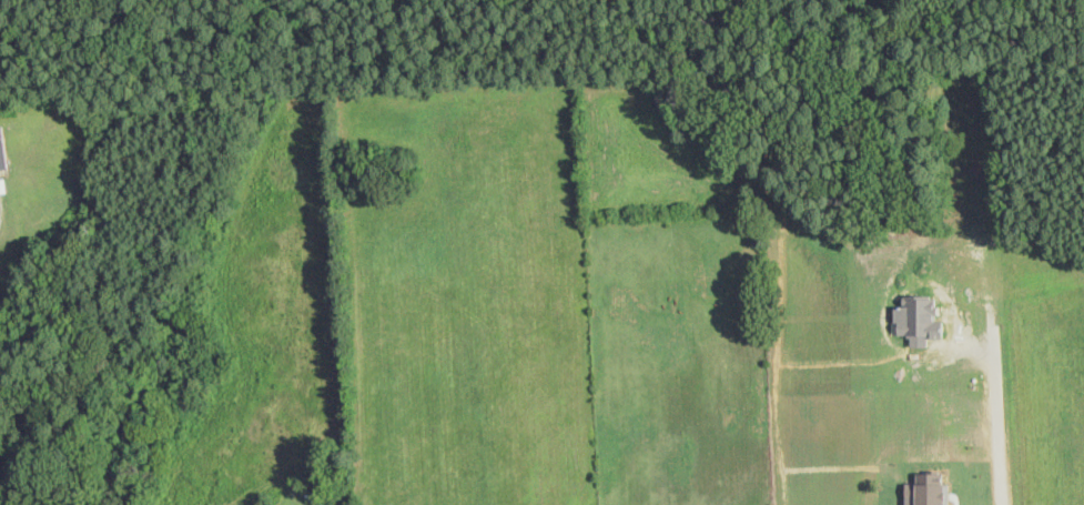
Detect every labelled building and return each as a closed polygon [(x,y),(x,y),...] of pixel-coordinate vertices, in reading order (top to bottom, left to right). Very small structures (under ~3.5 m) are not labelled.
[(8,168),(4,125),(0,125),(0,169),(8,168)]
